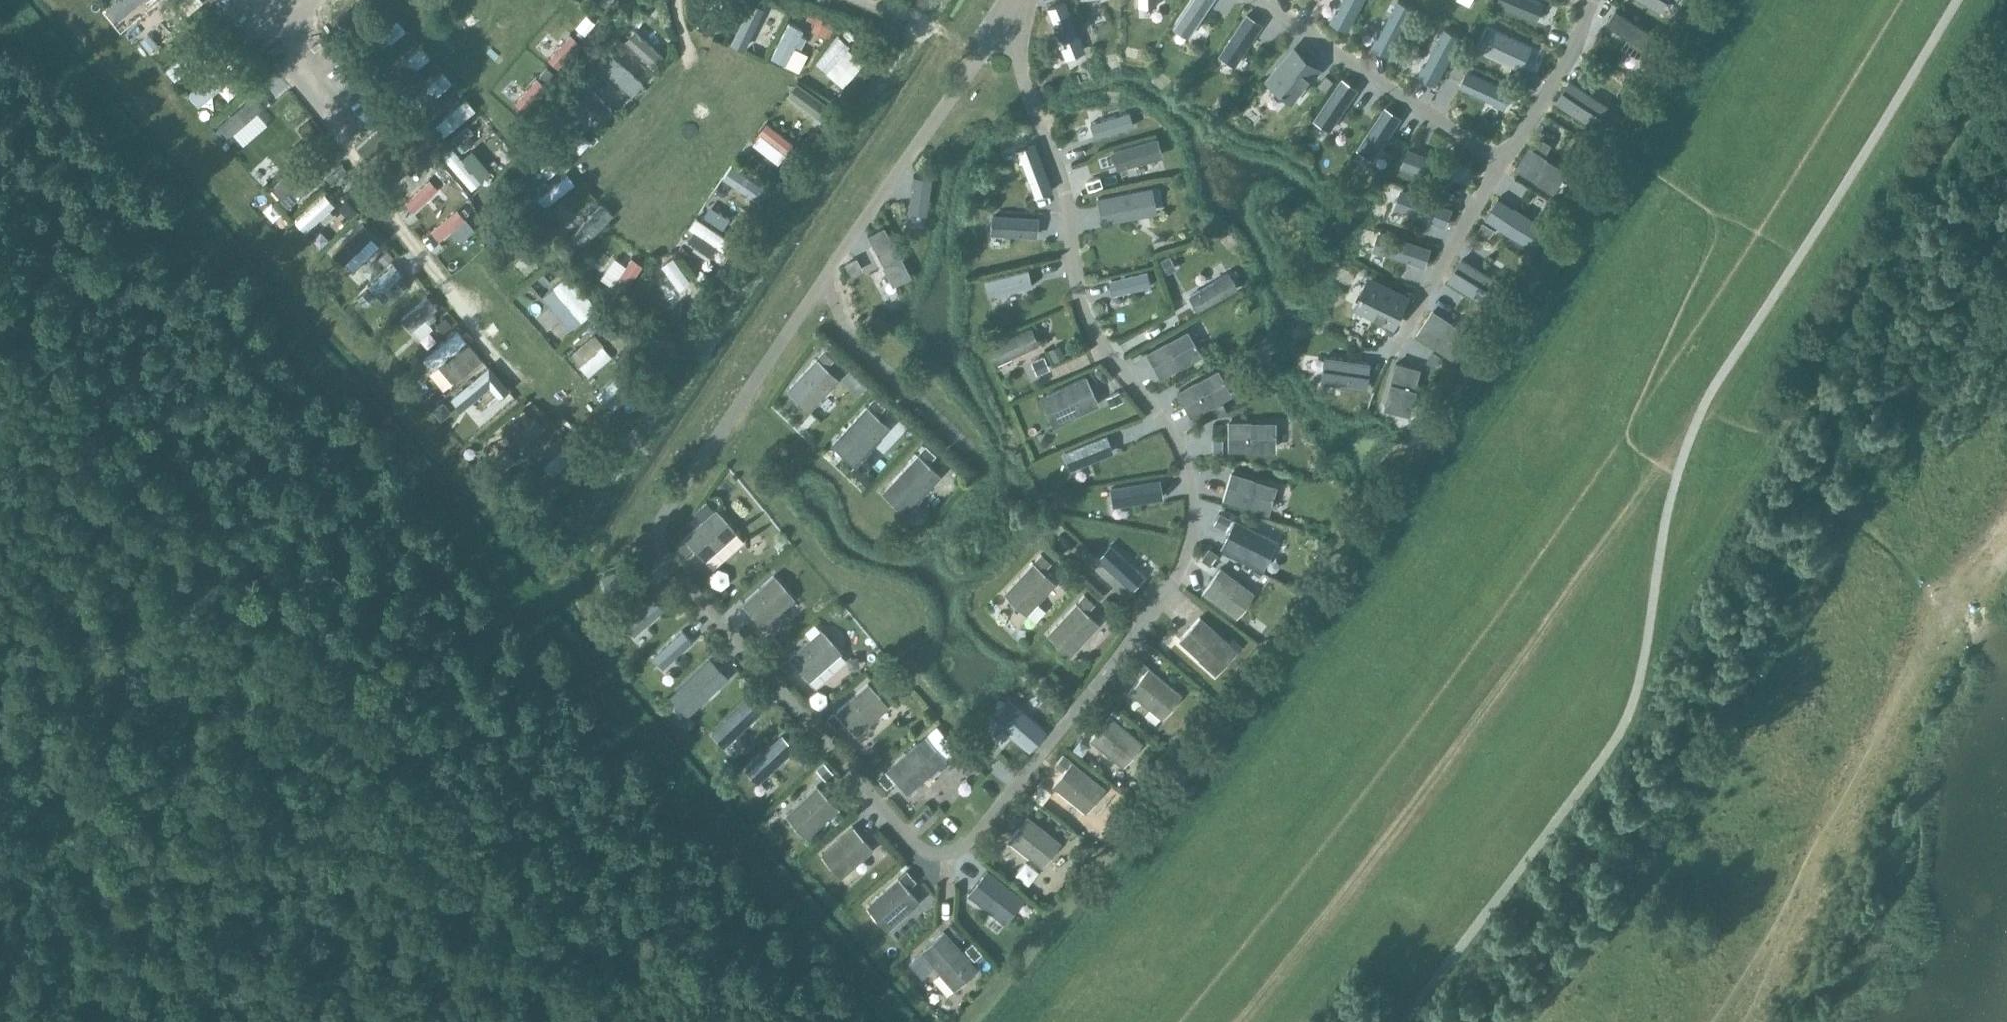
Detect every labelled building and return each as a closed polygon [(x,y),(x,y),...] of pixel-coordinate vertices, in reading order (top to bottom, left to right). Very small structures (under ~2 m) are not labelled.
[(117,9),(127,0),(109,0),(117,9)] [(713,27),(723,0),(705,0),(697,22),(713,27)] [(762,2),(757,0),(745,0),(729,40),(745,46),(762,2)] [(1173,27),(1188,37),(1213,0),(1191,0),(1173,27)] [(1330,22),(1332,23),(1348,31),(1365,0),(1344,0),(1337,12),(1336,12),(1330,22)] [(1377,37),(1372,47),(1373,48),(1390,57),(1415,9),(1399,0),(1379,38),(1377,37)] [(1497,3),(1537,20),(1544,4),(1534,0),(1499,0),(1497,3)] [(1660,11),(1667,0),(1642,0),(1660,11)] [(1065,2),(1047,9),(1063,48),(1061,48),(1066,59),(1067,59),(1085,52),(1065,2)] [(638,23),(646,12),(634,5),(627,16),(638,23)] [(157,6),(132,29),(148,46),(172,23),(157,6)] [(767,7),(756,24),(766,31),(777,13),(767,7)] [(1616,9),(1607,24),(1649,51),(1658,36),(1616,9)] [(764,52),(797,68),(806,48),(792,41),(801,23),(782,14),(764,52)] [(1246,14),(1218,56),(1234,66),(1262,25),(1246,14)] [(375,32),(385,45),(406,30),(396,17),(375,32)] [(572,18),(556,39),(545,53),(559,63),(585,27),(572,18)] [(622,34),(647,59),(657,50),(632,24),(622,34)] [(1488,27),(1478,49),(1522,69),(1532,47),(1488,27)] [(1423,65),(1418,75),(1419,76),(1436,85),(1461,37),(1445,29),(1425,66),(1423,65)] [(837,32),(813,54),(826,69),(850,46),(837,32)] [(420,66),(431,59),(422,44),(411,50),(420,66)] [(860,71),(875,83),(895,57),(880,45),(860,71)] [(592,60),(630,93),(642,79),(604,46),(592,60)] [(1294,51),(1269,80),(1291,98),(1316,69),(1294,51)] [(167,76),(186,81),(190,64),(171,59),(167,76)] [(575,74),(605,89),(610,79),(580,64),(575,74)] [(440,68),(421,85),(434,99),(453,82),(440,68)] [(575,70),(565,81),(604,116),(614,105),(575,70)] [(215,71),(186,96),(199,110),(221,92),(229,101),(241,91),(231,79),(226,84),(215,71)] [(1468,72),(1461,87),(1495,102),(1495,104),(1504,109),(1505,107),(1512,91),(1468,72)] [(784,91),(801,99),(807,87),(790,79),(784,91)] [(1343,79),(1315,120),(1331,131),(1359,89),(1343,79)] [(1571,80),(1556,102),(1595,127),(1609,106),(1571,80)] [(444,113),(455,125),(474,107),(463,95),(444,113)] [(775,145),(789,132),(763,106),(750,118),(775,145)] [(1385,107),(1358,149),(1374,159),(1401,118),(1385,107)] [(1129,112),(1091,124),(1095,137),(1133,126),(1129,112)] [(563,137),(578,152),(589,141),(575,126),(563,137)] [(1157,138),(1112,152),(1117,169),(1144,161),(1145,162),(1163,157),(1163,156),(1157,138)] [(466,190),(488,176),(470,148),(458,155),(451,144),(441,150),(466,190)] [(1032,145),(1015,152),(1033,198),(1050,191),(1032,145)] [(1530,146),(1516,168),(1556,193),(1570,171),(1530,146)] [(1409,149),(1402,167),(1450,185),(1456,169),(1457,166),(1447,162),(1446,164),(1409,149)] [(545,178),(556,170),(547,157),(526,171),(533,180),(543,173),(545,178)] [(280,201),(292,189),(301,198),(317,183),(297,162),(269,188),(280,201)] [(546,207),(576,186),(566,172),(536,192),(546,207)] [(914,176),(910,204),(927,206),(930,178),(914,176)] [(1098,179),(1087,182),(1089,190),(1101,186),(1098,179)] [(1151,188),(1098,199),(1103,223),(1156,212),(1151,188)] [(1395,207),(1394,208),(1405,212),(1406,211),(1446,227),(1453,208),(1402,189),(1395,207)] [(1499,199),(1487,219),(1530,246),(1543,225),(1499,199)] [(574,251),(608,228),(596,211),(562,233),(574,251)] [(693,259),(706,266),(724,231),(691,214),(685,226),(704,236),(693,259)] [(990,218),(989,236),(1034,238),(1035,220),(990,218)] [(884,227),(868,236),(893,285),(910,276),(884,227)] [(1374,249),(1373,251),(1384,254),(1385,253),(1426,266),(1432,248),(1379,231),(1374,249)] [(371,241),(342,265),(352,277),(381,253),(371,241)] [(505,259),(514,270),(530,257),(521,246),(505,259)] [(621,299),(641,259),(623,250),(603,290),(621,299)] [(671,253),(655,265),(676,295),(692,283),(671,253)] [(383,256),(366,268),(374,281),(391,269),(383,256)] [(1169,257),(1162,261),(1168,272),(1175,268),(1169,257)] [(1463,258),(1448,281),(1488,306),(1502,283),(1463,258)] [(1148,269),(1106,277),(1110,293),(1151,284),(1148,269)] [(1031,276),(1029,273),(1028,270),(1026,271),(1024,270),(1014,272),(1013,274),(985,280),(989,296),(1032,286),(1031,283),(1032,280),(1031,276)] [(1224,276),(1216,281),(1215,282),(1189,297),(1197,311),(1236,289),(1235,286),(1234,283),(1232,280),(1230,277),(1228,275),(1226,276),(1224,276)] [(553,283),(577,323),(589,316),(564,276),(553,283)] [(872,311),(895,291),(884,279),(862,299),(872,311)] [(1395,324),(1408,298),(1374,281),(1361,307),(1395,324)] [(431,312),(422,301),(390,328),(399,338),(431,312)] [(549,318),(563,333),(577,321),(563,306),(549,318)] [(1433,310),(1417,334),(1457,360),(1473,336),(1433,310)] [(1031,330),(988,349),(994,363),(1037,344),(1031,330)] [(1187,330),(1146,353),(1160,378),(1201,355),(1187,330)] [(596,333),(573,345),(589,374),(612,362),(596,333)] [(455,335),(420,364),(429,375),(465,346),(455,335)] [(818,357),(827,366),(833,360),(824,351),(818,357)] [(1043,357),(1036,361),(1041,372),(1048,368),(1043,357)] [(1324,357),(1320,383),(1366,389),(1370,363),(1324,357)] [(838,380),(816,360),(788,389),(810,410),(838,380)] [(472,362),(453,377),(464,389),(482,375),(472,362)] [(1396,362),(1384,408),(1409,415),(1421,369),(1396,362)] [(1218,370),(1177,392),(1190,417),(1231,395),(1218,370)] [(598,388),(611,409),(635,394),(622,372),(598,388)] [(1054,405),(1056,410),(1055,412),(1059,421),(1061,422),(1071,418),(1072,416),(1098,405),(1085,378),(1049,394),(1049,396),(1049,400),(1051,403),(1054,405)] [(1107,398),(1111,405),(1122,400),(1119,393),(1107,398)] [(867,407),(838,439),(861,459),(889,427),(867,407)] [(541,426),(527,419),(519,436),(533,443),(541,426)] [(1228,422),(1228,451),(1275,451),(1275,422),(1228,422)] [(1106,435),(1063,452),(1070,470),(1113,453),(1106,435)] [(567,447),(553,451),(558,465),(571,460),(567,447)] [(1297,471),(1298,454),(1271,454),(1271,470),(1297,471)] [(917,455),(889,487),(911,507),(940,475),(917,455)] [(1231,473),(1223,500),(1268,513),(1276,486),(1231,473)] [(1160,480),(1110,487),(1113,506),(1162,499),(1160,480)] [(718,506),(683,538),(705,561),(738,532),(718,506)] [(1245,509),(1242,524),(1255,527),(1256,523),(1272,526),(1275,515),(1245,509)] [(1235,521),(1221,548),(1256,565),(1270,538),(1235,521)] [(1110,545),(1097,559),(1131,590),(1144,576),(1110,545)] [(1041,555),(1035,561),(1044,569),(1050,563),(1041,555)] [(638,563),(602,575),(607,589),(643,577),(638,563)] [(1033,564),(1005,593),(1027,613),(1054,584),(1033,564)] [(717,565),(705,580),(719,591),(731,575),(717,565)] [(1220,568),(1202,593),(1236,618),(1254,594),(1220,568)] [(774,574),(741,603),(763,627),(795,598),(774,574)] [(1084,596),(1079,602),(1088,610),(1093,604),(1084,596)] [(653,599),(625,624),(634,635),(663,609),(653,599)] [(1098,625),(1076,604),(1049,634),(1070,654),(1098,625)] [(1218,660),(1218,658),(1221,655),(1224,653),(1227,650),(1228,647),(1229,645),(1200,618),(1180,640),(1200,659),(1201,661),(1208,668),(1212,667),(1218,660)] [(820,627),(788,657),(810,681),(842,652),(820,627)] [(682,631),(653,657),(663,668),(692,642),(682,631)] [(711,658),(675,691),(693,710),(728,677),(711,658)] [(1133,671),(1139,676),(1146,667),(1140,662),(1133,671)] [(1180,694),(1149,669),(1130,692),(1161,717),(1180,694)] [(867,682),(835,711),(856,734),(888,707),(867,682)] [(819,685),(804,694),(813,709),(828,701),(819,685)] [(748,699),(711,733),(724,747),(761,713),(748,699)] [(1010,700),(993,720),(1029,751),(1046,731),(1010,700)] [(1093,719),(1099,724),(1107,715),(1101,710),(1093,719)] [(1141,742),(1109,717),(1091,740),(1122,765),(1141,742)] [(781,735),(745,769),(758,783),(794,749),(781,735)] [(924,740),(888,771),(908,793),(944,762),(924,740)] [(1063,756),(1056,765),(1062,770),(1070,761),(1063,756)] [(1103,788),(1072,762),(1053,786),(1085,811),(1103,788)] [(818,787),(786,815),(805,837),(837,809),(818,787)] [(1034,819),(1014,843),(1049,871),(1069,847),(1034,819)] [(853,827),(821,855),(840,877),(872,849),(853,827)] [(1027,880),(1035,869),(1024,861),(1016,872),(1027,880)] [(988,871),(969,894),(1001,920),(1020,897),(988,871)] [(899,879),(867,907),(887,930),(919,902),(899,879)] [(944,932),(922,951),(941,972),(941,974),(948,982),(950,982),(957,976),(958,974),(961,970),(965,969),(967,967),(969,964),(971,962),(944,932)]
